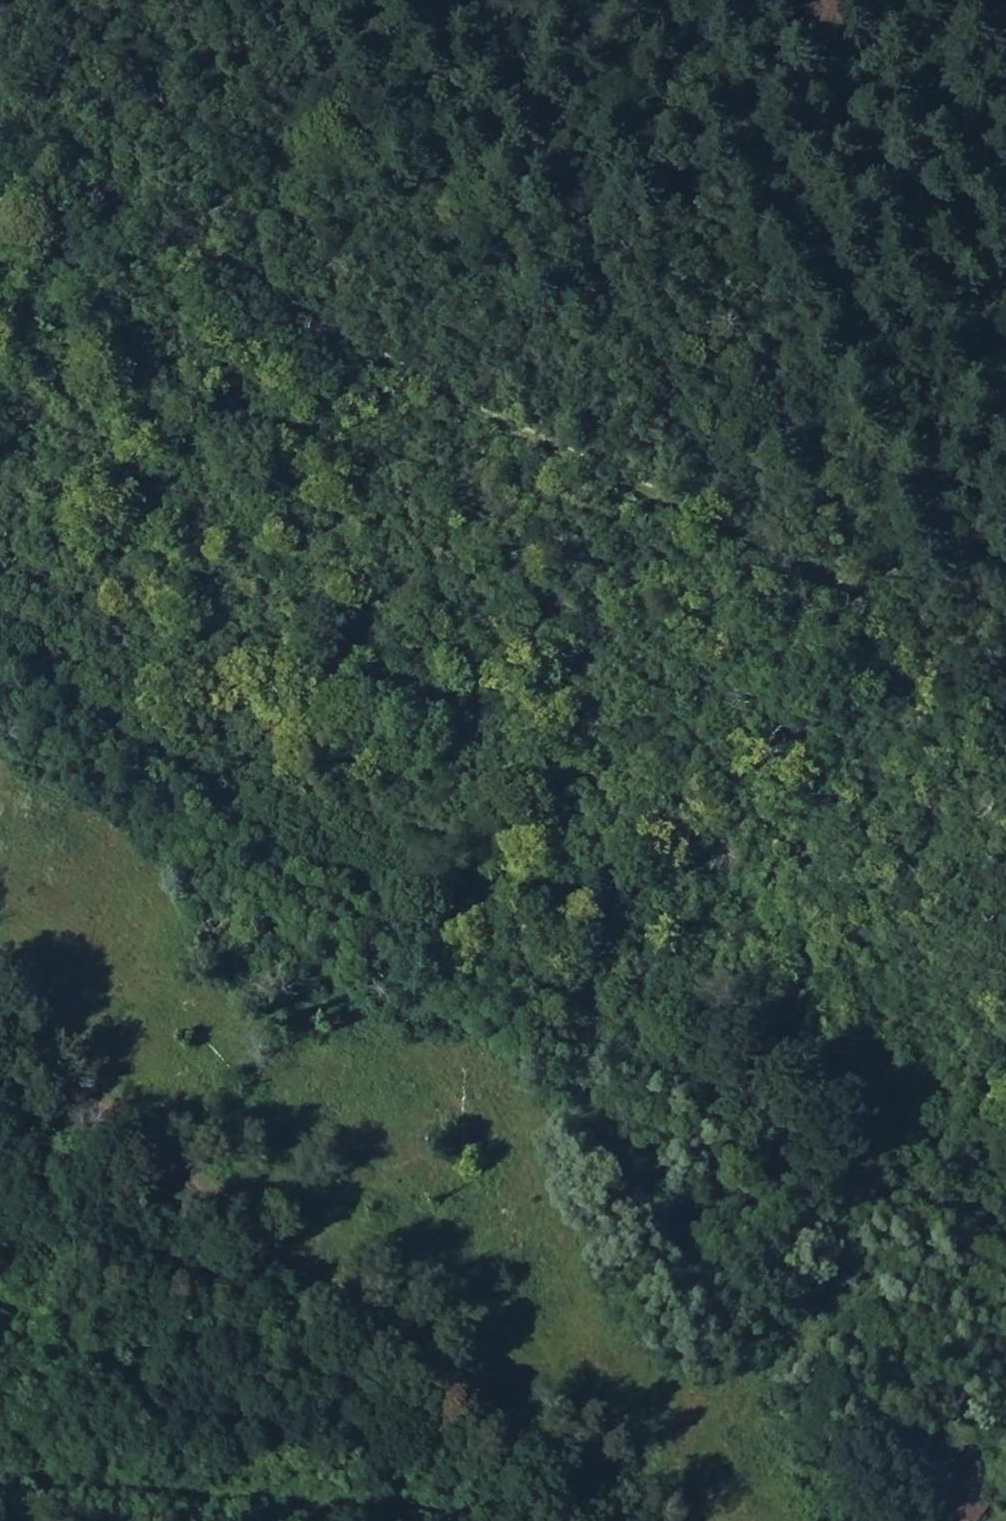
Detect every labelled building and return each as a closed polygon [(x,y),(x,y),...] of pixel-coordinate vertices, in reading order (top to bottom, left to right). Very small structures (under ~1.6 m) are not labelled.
[(942,1514),(954,1501),(978,1518),(1005,1483),(1005,1457),(957,1416),(903,1480),(942,1514)]
